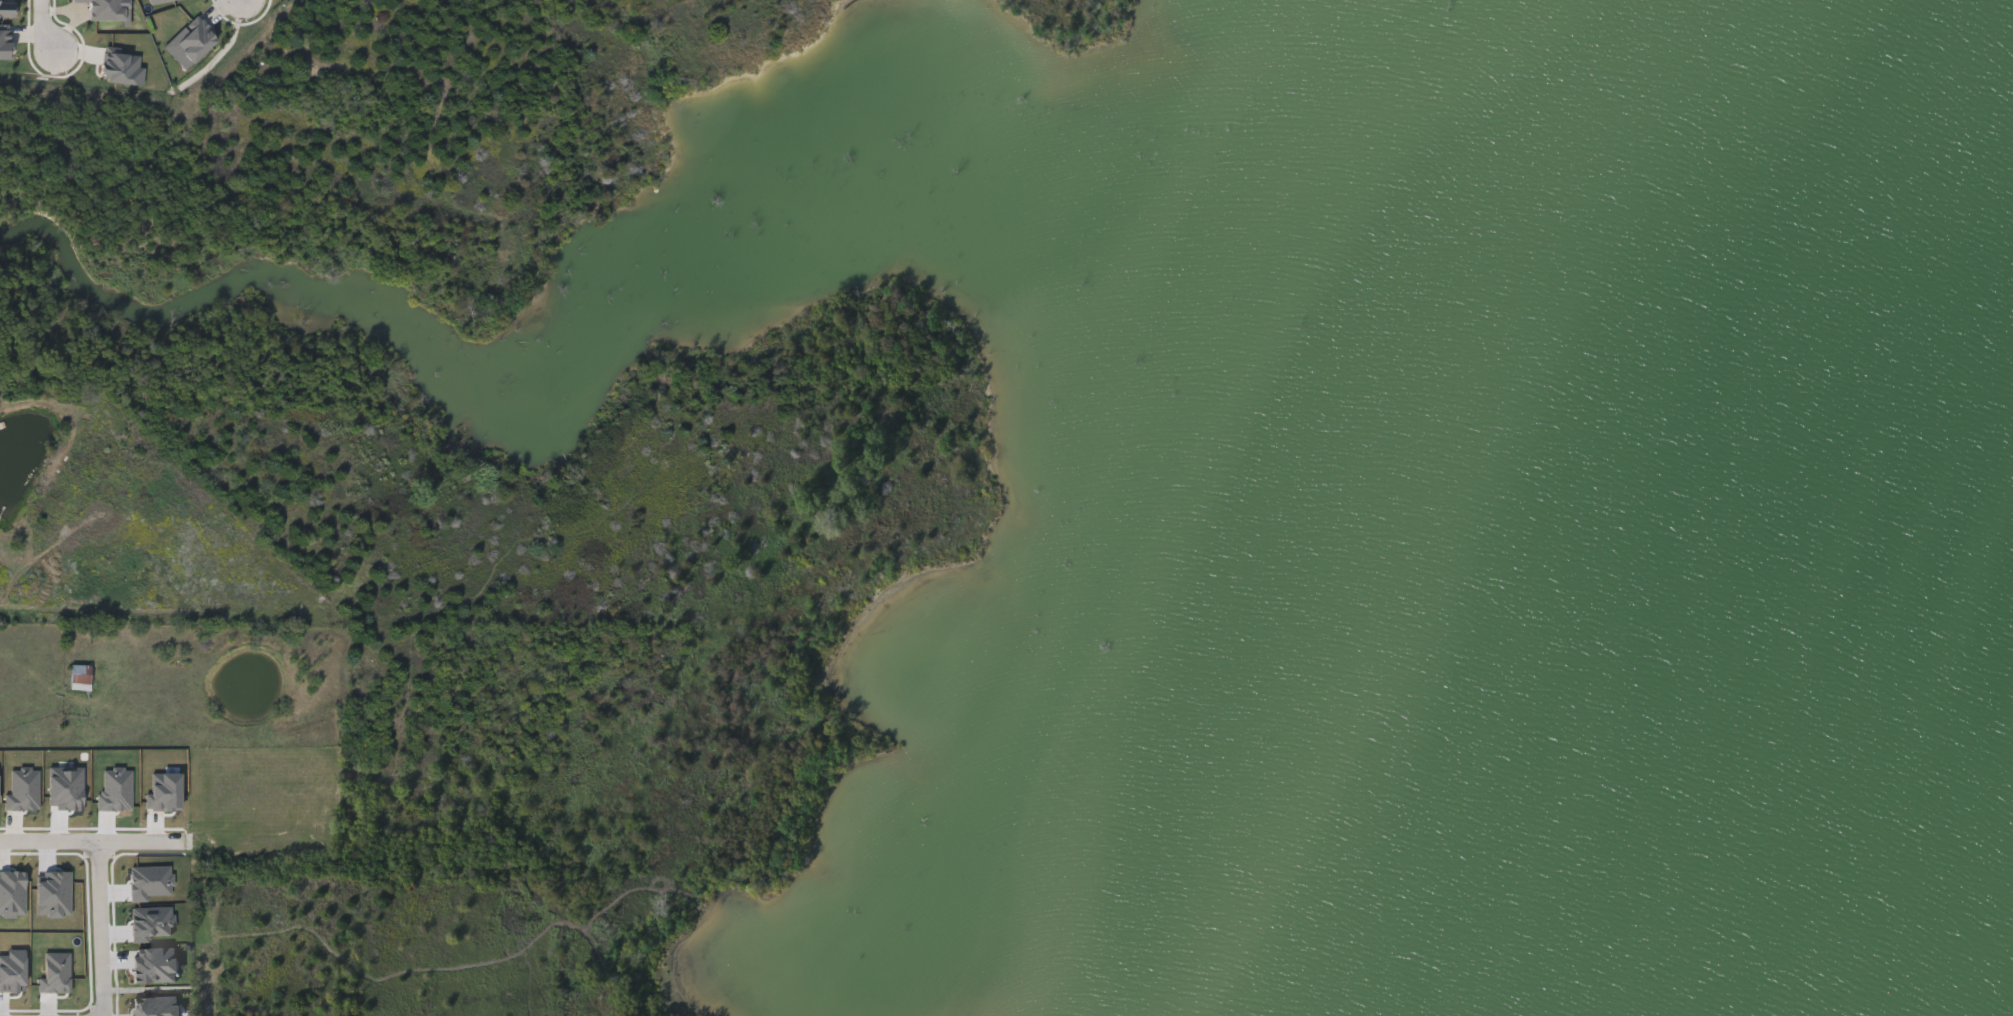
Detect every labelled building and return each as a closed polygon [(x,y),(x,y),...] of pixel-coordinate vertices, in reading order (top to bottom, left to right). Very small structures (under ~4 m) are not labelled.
[(72,689),(72,663),(91,663),(91,689),(72,689)]
